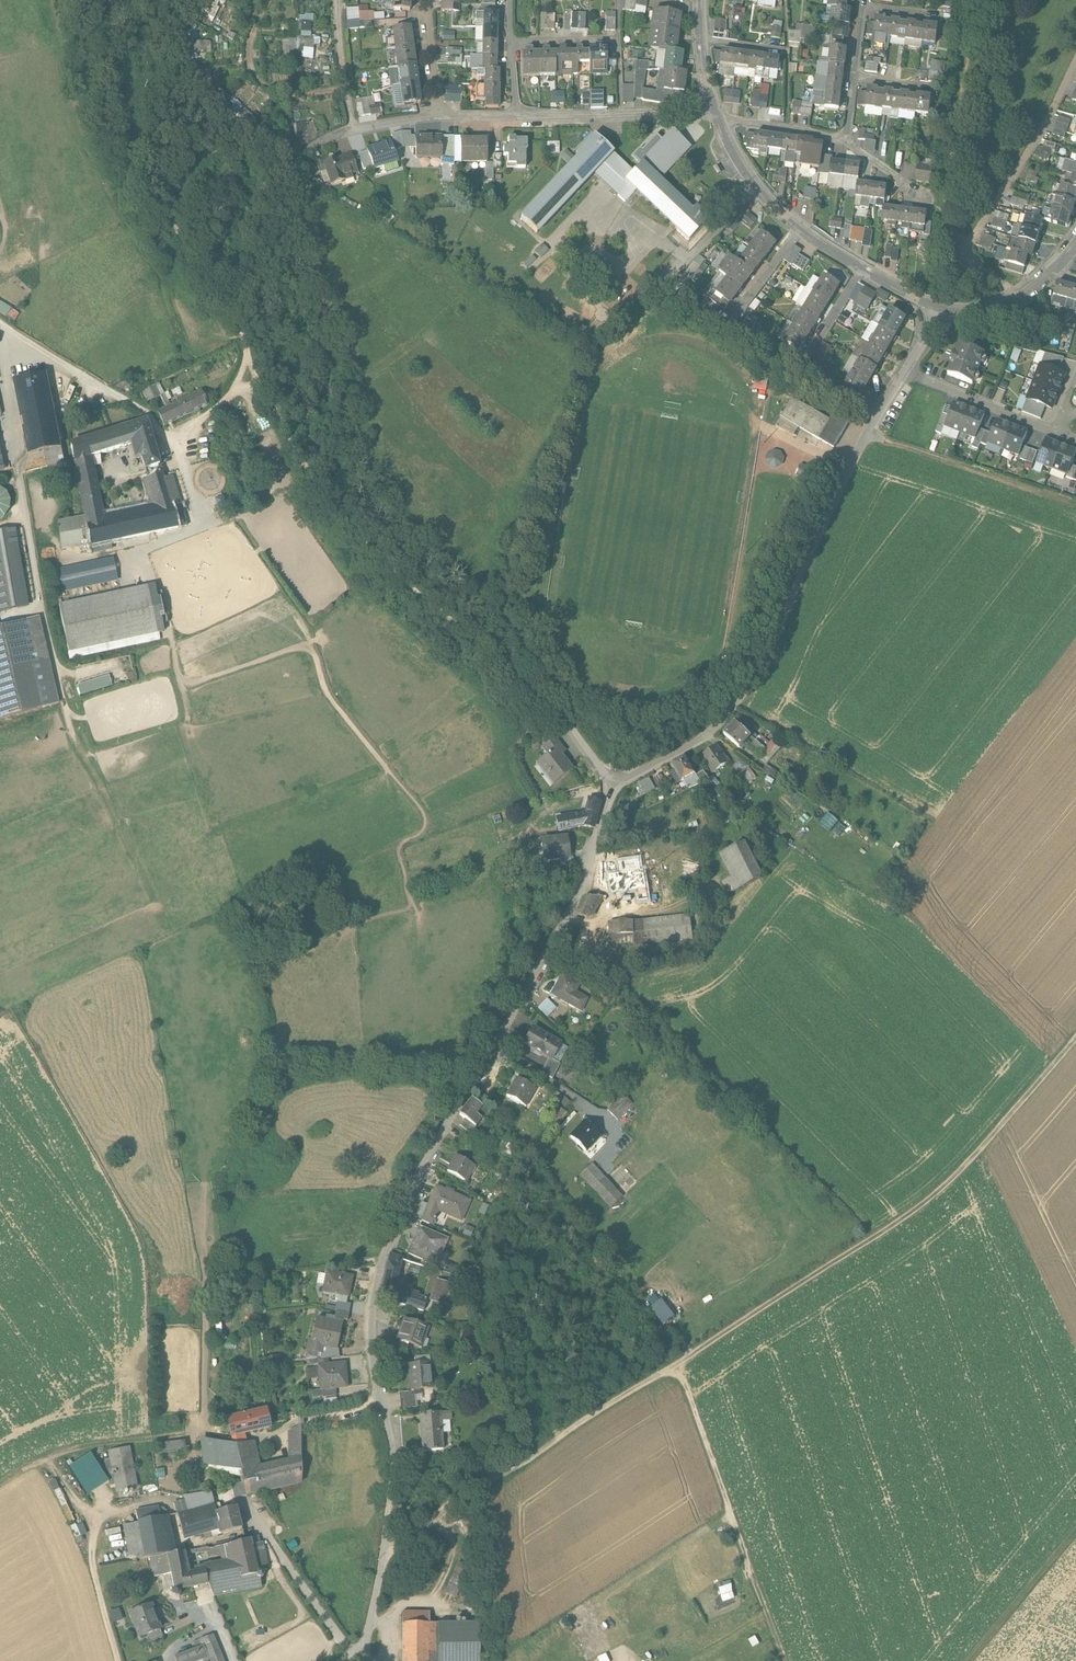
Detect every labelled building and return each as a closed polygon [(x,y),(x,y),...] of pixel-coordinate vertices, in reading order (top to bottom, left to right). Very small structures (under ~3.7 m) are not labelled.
[(382,11),(391,11),(408,11),(409,0),(382,0),(382,11)] [(625,10),(634,11),(635,5),(636,0),(626,0),(625,10)] [(828,9),(832,10),(832,9),(846,11),(847,0),(829,0),(828,9)] [(453,11),(453,4),(441,3),(441,11),(453,11)] [(482,5),(480,5),(480,13),(494,13),(494,6),(482,5)] [(358,9),(346,10),(347,23),(358,22),(358,9)] [(846,11),(832,9),(832,10),(830,23),(837,24),(849,25),(850,11),(846,11)] [(680,15),(653,12),(650,31),(660,32),(677,34),(680,15)] [(480,13),(476,13),(476,19),(483,19),(483,27),(497,28),(497,13),(494,13),(480,13)] [(585,13),(571,13),(570,30),(584,30),(585,13)] [(607,13),(606,35),(615,35),(615,13),(607,13)] [(554,14),(541,14),(540,29),(554,30),(554,14)] [(884,19),(875,18),(874,23),(873,36),(871,47),(888,49),(890,38),(892,22),(891,22),(884,21),(884,19)] [(907,24),(900,24),(900,21),(891,20),(891,22),(892,22),(890,38),(898,40),(898,37),(906,38),(908,25),(907,24)] [(283,23),(283,34),(299,33),(298,22),(283,23)] [(300,37),(311,38),(311,22),(300,22),(300,37)] [(358,22),(347,23),(347,31),(359,30),(358,22)] [(917,23),(907,22),(907,24),(908,25),(906,38),(905,40),(914,42),(915,40),(922,40),(924,27),(923,27),(916,26),(917,23)] [(849,25),(837,24),(835,37),(847,38),(849,25)] [(938,26),(924,24),(923,27),(924,27),(922,40),(921,43),(935,44),(938,26)] [(497,28),(483,27),(483,42),(497,42),(497,28)] [(409,28),(393,30),(395,49),(412,47),(409,28)] [(716,30),(715,36),(727,38),(728,32),(724,31),(716,30)] [(660,32),(650,31),(648,49),(657,51),(660,32)] [(677,34),(660,32),(657,51),(665,52),(675,53),(675,52),(677,34)] [(802,34),(796,33),(788,32),(790,45),(801,46),(801,41),(802,34)] [(302,41),(302,59),(313,59),(313,41),(302,41)] [(497,42),(483,42),(483,56),(497,56),(497,42)] [(412,47),(395,49),(397,68),(414,66),(412,47)] [(601,47),(595,48),(595,52),(589,52),(589,62),(589,74),(602,74),(602,66),(607,66),(606,61),(606,57),(606,51),(601,52),(601,47)] [(565,48),(559,49),(559,53),(555,53),(556,75),(572,75),(572,52),(565,53),(565,48)] [(581,48),(576,48),(576,52),(572,52),(572,75),(578,74),(577,62),(589,62),(589,52),(581,52),(581,48)] [(531,49),(526,50),(526,54),(522,54),(522,76),(539,76),(538,53),(531,54),(531,49)] [(548,49),(543,49),(543,53),(538,53),(539,76),(556,75),(555,53),(548,53),(548,49)] [(846,52),(822,49),(820,64),(830,65),(844,66),(846,52)] [(737,52),(723,50),(719,75),(734,77),(735,67),(737,52)] [(675,53),(665,52),(662,70),(666,71),(680,72),(682,53),(675,52),(675,53)] [(751,54),(737,52),(735,67),(749,69),(751,54)] [(765,56),(751,54),(749,69),(748,78),(762,80),(763,71),(765,56)] [(448,56),(448,64),(461,64),(461,56),(448,56)] [(497,56),(483,56),(471,56),(471,70),(477,70),(497,70),(497,56)] [(780,58),(765,56),(763,71),(778,73),(780,58)] [(648,61),(635,61),(635,70),(645,70),(648,70),(648,61)] [(878,65),(866,63),(865,72),(877,74),(878,65)] [(844,66),(830,65),(828,79),(842,81),(844,66)] [(414,66),(397,68),(400,87),(417,84),(414,66)] [(497,70),(477,70),(477,78),(485,78),(485,84),(498,85),(498,70),(497,70)] [(645,70),(635,70),(633,98),(642,98),(643,89),(645,70)] [(680,72),(666,71),(664,90),(681,93),(682,93),(684,78),(683,78),(684,73),(680,72)] [(930,73),(928,83),(943,85),(944,75),(939,74),(930,73)] [(828,79),(817,79),(816,92),(827,93),(828,79)] [(842,81),(828,79),(827,93),(841,95),(842,81)] [(417,84),(400,87),(402,106),(419,104),(417,84)] [(485,84),(476,84),(475,99),(485,99),(498,100),(498,85),(485,84)] [(461,86),(440,85),(444,102),(461,102),(461,86)] [(762,86),(761,92),(759,110),(767,111),(769,87),(762,86)] [(656,91),(643,89),(642,98),(659,102),(664,101),(680,103),(681,93),(664,90),(656,90),(656,91)] [(877,90),(868,89),(868,95),(866,107),(875,108),(875,106),(883,107),(885,93),(884,93),(877,92),(877,90)] [(564,91),(556,92),(557,103),(565,103),(564,91)] [(590,91),(582,91),(582,107),(590,107),(590,91)] [(590,107),(591,110),(602,109),(602,91),(590,91),(590,107)] [(733,92),(725,91),(723,104),(731,105),(733,92)] [(761,92),(753,91),(751,109),(759,110),(761,92)] [(894,92),(885,91),(884,93),(885,93),(883,107),(882,109),(891,110),(892,108),(899,109),(901,96),(901,95),(893,95),(894,92)] [(740,93),(733,92),(731,105),(739,106),(740,93)] [(383,108),(380,93),(371,95),(372,100),(374,110),(380,109),(383,108)] [(827,93),(823,93),(822,100),(826,100),(825,108),(839,110),(841,95),(827,93)] [(910,94),(901,93),(901,95),(901,96),(899,109),(899,111),(908,113),(908,110),(915,111),(916,111),(917,98),(910,97),(910,94)] [(868,95),(859,94),(858,107),(866,108),(866,107),(868,95)] [(931,97),(917,95),(917,98),(916,111),(915,111),(915,113),(929,115),(931,97)] [(498,100),(485,99),(485,108),(498,108),(498,100)] [(372,100),(355,103),(358,119),(375,117),(374,110),(372,100)] [(813,107),(825,108),(826,100),(814,100),(813,107)] [(803,103),(794,102),(792,115),(801,116),(803,103)] [(813,103),(803,102),(803,103),(801,116),(811,117),(813,103)] [(241,133),(252,122),(236,106),(225,117),(241,133)] [(1071,120),(1059,116),(1054,128),(1066,132),(1071,120)] [(311,125),(293,127),(295,143),(314,140),(311,125)] [(1066,132),(1054,128),(1052,134),(1064,138),(1066,132)] [(578,158),(521,218),(536,233),(594,173),(625,202),(638,188),(678,226),(676,228),(688,241),(709,219),(695,207),(691,211),(661,181),(693,148),(673,130),(641,164),(632,174),(611,154),(613,152),(595,135),(576,156),(578,158)] [(403,149),(401,134),(391,137),(393,143),(389,144),(392,151),(403,149)] [(410,149),(410,134),(401,134),(403,149),(410,149)] [(755,135),(746,134),(745,145),(747,145),(747,149),(750,150),(751,145),(754,146),(755,135)] [(770,136),(756,134),(755,135),(754,146),(751,145),(750,150),(759,151),(759,154),(767,155),(769,147),(770,136)] [(784,137),(770,136),(769,147),(774,148),(774,150),(782,151),(783,149),(784,137)] [(858,140),(858,142),(865,143),(873,144),(874,137),(868,136),(867,141),(858,140)] [(798,139),(784,137),(783,149),(786,150),(785,163),(795,165),(796,153),(798,139)] [(441,138),(415,138),(415,160),(441,159),(441,138)] [(527,150),(526,140),(514,140),(514,138),(508,138),(508,148),(503,148),(503,156),(507,156),(508,165),(515,165),(515,168),(525,168),(525,150),(527,150)] [(813,141),(798,139),(796,153),(802,154),(801,165),(819,168),(823,145),(812,144),(813,141)] [(486,140),(460,140),(460,160),(476,160),(476,163),(486,163),(487,163),(486,140)] [(1057,144),(1045,140),(1043,147),(1055,150),(1057,144)] [(864,152),(873,158),(875,145),(873,144),(865,143),(864,152)] [(389,144),(382,146),(383,147),(367,152),(374,172),(383,169),(383,167),(396,162),(392,151),(389,144)] [(832,157),(821,156),(819,174),(829,176),(831,162),(832,162),(832,157)] [(351,158),(337,163),(336,162),(324,166),(323,166),(326,175),(331,188),(344,183),(342,179),(356,174),(351,158)] [(1066,160),(1062,172),(1073,175),(1075,176),(1075,163),(1066,160)] [(322,162),(314,165),(319,177),(326,175),(323,166),(324,166),(322,162)] [(832,162),(831,162),(829,176),(828,187),(843,189),(844,178),(846,164),(832,162)] [(494,169),(494,163),(487,163),(486,163),(486,180),(494,180),(494,169)] [(860,166),(846,164),(844,178),(858,180),(860,166)] [(925,166),(918,165),(916,182),(931,184),(933,167),(925,166)] [(299,175),(306,184),(315,177),(307,168),(299,175)] [(844,178),(843,189),(857,190),(858,184),(858,180),(844,178)] [(872,186),(858,184),(857,190),(856,198),(870,200),(872,186)] [(1061,185),(1058,198),(1073,202),(1075,193),(1075,190),(1069,188),(1061,185)] [(886,188),(872,186),(870,200),(876,200),(876,207),(883,208),(884,208),(886,188)] [(805,188),(802,200),(815,204),(817,191),(805,188)] [(1027,195),(1014,192),(1013,198),(1025,201),(1027,195)] [(1058,198),(1049,195),(1046,208),(1070,214),(1073,202),(1058,198)] [(1013,198),(1012,198),(1010,205),(1023,209),(1025,202),(1013,198)] [(1046,208),(1044,207),(1040,219),(1042,220),(1069,228),(1071,221),(1068,220),(1070,214),(1046,208)] [(746,208),(727,228),(734,233),(742,223),(749,214),(750,212),(746,208)] [(884,208),(883,208),(881,222),(888,223),(888,225),(896,226),(896,224),(898,210),(884,208)] [(912,212),(898,210),(896,224),(904,225),(904,229),(909,230),(910,230),(912,212)] [(927,213),(912,212),(910,230),(909,230),(909,233),(924,234),(927,213)] [(749,214),(742,223),(750,230),(758,220),(749,214)] [(1040,219),(1027,216),(1023,228),(1039,233),(1042,220),(1040,219)] [(999,221),(993,220),(991,227),(1007,231),(1009,224),(1007,224),(999,221)] [(1023,228),(1017,226),(1013,238),(1035,245),(1039,233),(1023,228)] [(843,241),(850,242),(852,227),(845,227),(843,241)] [(865,231),(852,229),(850,244),(862,246),(865,231)] [(872,232),(865,231),(862,246),(870,247),(872,232)] [(762,233),(751,248),(764,258),(776,243),(762,233)] [(1013,238),(1011,238),(1008,249),(1011,251),(1016,252),(1028,256),(1032,257),(1035,245),(1013,238)] [(542,244),(522,263),(542,284),(562,265),(542,244)] [(893,246),(886,245),(884,258),(891,259),(892,248),(893,246)] [(794,246),(783,260),(792,266),(793,265),(799,255),(802,251),(794,246)] [(751,248),(739,263),(753,273),(764,258),(751,248)] [(899,249),(892,248),(891,259),(891,261),(897,262),(899,249)] [(1028,256),(1016,252),(1011,251),(1008,264),(1024,268),(1028,256)] [(810,262),(799,255),(793,265),(803,272),(810,262)] [(738,265),(730,260),(720,272),(728,278),(741,288),(753,273),(739,263),(738,265)] [(1008,264),(1007,263),(1005,270),(1022,275),(1024,268),(1008,264)] [(690,271),(685,278),(689,281),(694,275),(690,271)] [(694,275),(689,281),(693,284),(698,278),(694,275)] [(838,286),(824,277),(814,293),(829,302),(838,286)] [(728,278),(716,293),(730,303),(741,288),(728,278)] [(1072,286),(1058,282),(1054,296),(1068,300),(1072,286)] [(858,284),(849,299),(856,303),(865,288),(858,284)] [(560,297),(557,294),(561,290),(557,285),(551,291),(547,286),(539,293),(551,306),(560,297)] [(1072,286),(1068,300),(1075,302),(1075,288),(1072,286)] [(876,295),(865,288),(856,303),(867,310),(876,295)] [(829,302),(814,293),(804,310),(819,319),(829,302)] [(1065,309),(1066,307),(1068,300),(1054,296),(1051,305),(1065,309)] [(720,307),(707,298),(700,307),(713,316),(720,307)] [(1068,300),(1066,307),(1075,310),(1075,302),(1068,300)] [(0,302),(0,313),(4,315),(9,308),(0,302)] [(819,319),(804,310),(795,326),(809,335),(819,319)] [(905,320),(889,311),(885,319),(878,314),(872,323),(880,328),(895,337),(905,320)] [(841,313),(840,323),(848,323),(849,314),(841,313)] [(752,319),(748,317),(743,324),(748,327),(752,319)] [(757,322),(752,319),(748,327),(752,330),(757,322)] [(795,326),(785,343),(799,351),(809,335),(795,326)] [(895,337),(880,328),(871,344),(886,353),(895,337)] [(822,344),(813,361),(821,365),(830,349),(822,344)] [(886,353),(871,344),(861,361),(876,369),(886,353)] [(960,344),(955,356),(953,355),(950,362),(952,363),(948,375),(972,384),(984,354),(960,344)] [(1064,358),(1045,353),(1040,365),(1058,372),(1064,358)] [(876,369),(861,361),(851,377),(864,384),(866,386),(876,369)] [(1058,372),(1040,365),(1040,366),(1043,367),(1040,373),(1037,372),(1034,382),(1059,392),(1062,384),(1061,384),(1065,375),(1058,372)] [(43,375),(14,382),(16,392),(45,385),(43,375)] [(864,384),(851,377),(843,391),(856,398),(864,384)] [(1059,392),(1034,382),(1030,391),(1032,392),(1030,399),(1027,398),(1027,399),(1045,406),(1052,408),(1055,399),(1056,400),(1059,392)] [(142,391),(147,401),(164,393),(159,383),(142,391)] [(45,385),(16,392),(28,455),(58,447),(45,385)] [(213,402),(208,391),(202,394),(207,405),(213,402)] [(201,393),(185,400),(192,413),(207,406),(207,405),(202,394),(201,393)] [(829,420),(792,398),(780,417),(790,423),(792,420),(813,433),(812,436),(832,449),(849,420),(834,411),(829,420)] [(1045,406),(1027,399),(1022,412),(1040,419),(1045,406)] [(185,400),(157,413),(164,426),(192,413),(185,400)] [(949,416),(945,427),(960,433),(969,409),(954,403),(949,416)] [(985,415),(969,409),(960,433),(975,439),(979,429),(985,415)] [(943,414),(935,433),(941,435),(945,427),(949,416),(943,414)] [(164,483),(161,474),(147,478),(154,505),(149,506),(150,512),(105,522),(92,457),(137,443),(144,469),(159,465),(151,438),(146,420),(71,445),(74,463),(85,518),(58,524),(60,549),(90,544),(92,555),(111,551),(109,543),(177,529),(177,528),(186,526),(181,510),(180,510),(172,481),(164,483)] [(991,434),(987,444),(1003,450),(1012,426),(997,420),(991,434)] [(1012,426),(1003,450),(1018,456),(1027,432),(1012,426)] [(975,439),(972,448),(978,450),(985,432),(979,429),(975,439)] [(985,432),(980,444),(986,446),(987,444),(991,434),(985,432)] [(1046,439),(1036,463),(1052,469),(1061,445),(1046,439)] [(1061,445),(1052,469),(1067,475),(1071,465),(1075,452),(1075,451),(1061,445)] [(1025,447),(1020,459),(1026,462),(1031,450),(1025,447)] [(1037,452),(1031,450),(1026,462),(1032,464),(1037,452)] [(1071,465),(1067,475),(1066,477),(1072,480),(1075,470),(1075,467),(1071,465)] [(5,512),(8,507),(9,501),(8,494),(5,489),(0,486),(0,515),(5,512)] [(0,531),(0,608),(0,610),(26,606),(13,529),(0,531)] [(110,559),(57,570),(61,590),(114,579),(110,559)] [(147,586),(59,604),(70,658),(158,639),(153,617),(160,616),(157,600),(150,602),(147,586)] [(0,626),(0,715),(57,703),(38,617),(0,626)] [(110,675),(77,682),(79,693),(112,685),(110,675)] [(751,736),(735,723),(725,734),(740,748),(751,736)] [(780,750),(763,733),(749,746),(766,763),(780,750)] [(565,753),(553,740),(541,750),(547,757),(551,754),(556,760),(560,756),(561,757),(565,753)] [(716,746),(702,756),(713,772),(727,763),(716,746)] [(556,760),(551,754),(547,757),(536,765),(536,766),(539,764),(554,783),(552,786),(572,771),(561,757),(560,756),(556,760)] [(686,756),(672,764),(681,781),(696,774),(686,756)] [(748,768),(739,775),(746,786),(751,782),(751,781),(755,778),(748,768)] [(640,781),(647,796),(657,791),(650,777),(640,781)] [(740,783),(736,777),(732,780),(736,786),(740,783)] [(601,803),(591,799),(586,813),(596,817),(601,803)] [(586,813),(576,816),(578,827),(581,826),(593,828),(596,817),(586,813)] [(576,816),(553,820),(553,824),(557,823),(558,831),(578,827),(576,816)] [(567,837),(543,840),(540,844),(541,848),(544,851),(546,861),(559,859),(568,858),(567,850),(569,850),(567,837)] [(720,851),(730,876),(722,880),(727,892),(762,877),(747,840),(720,851)] [(568,858),(559,859),(560,866),(574,864),(573,857),(568,858)] [(664,864),(622,876),(625,886),(636,883),(639,892),(634,893),(636,900),(641,899),(643,906),(656,902),(654,894),(670,889),(664,864)] [(620,869),(599,871),(601,889),(625,886),(622,876),(620,869)] [(598,897),(582,898),(576,914),(588,918),(598,897)] [(610,918),(611,941),(693,938),(692,915),(610,918)] [(579,986),(562,977),(552,996),(568,1005),(579,986)] [(538,1008),(547,1017),(557,1008),(548,998),(538,1008)] [(560,1044),(533,1028),(524,1044),(549,1058),(551,1059),(560,1044)] [(551,1059),(549,1058),(541,1072),(552,1079),(560,1064),(551,1059)] [(533,1089),(516,1079),(506,1096),(523,1106),(533,1089)] [(541,1091),(538,1096),(533,1094),(524,1109),(537,1116),(548,1095),(541,1091)] [(622,1094),(607,1110),(617,1119),(632,1103),(622,1094)] [(472,1099),(460,1115),(469,1122),(476,1114),(482,1106),(472,1099)] [(481,1119),(476,1114),(469,1122),(475,1127),(481,1119)] [(585,1122),(571,1137),(585,1150),(599,1135),(585,1122)] [(472,1165),(456,1155),(447,1171),(464,1180),(472,1165)] [(622,1197),(592,1164),(587,1169),(581,1162),(575,1168),(610,1207),(622,1197)] [(469,1201),(432,1186),(421,1215),(435,1220),(437,1214),(461,1223),(469,1201)] [(447,1240),(419,1228),(408,1254),(424,1261),(425,1259),(434,1263),(436,1258),(439,1259),(447,1240)] [(352,1277),(327,1273),(323,1292),(348,1296),(352,1277)] [(452,1288),(438,1283),(432,1302),(447,1307),(452,1288)] [(427,1299),(394,1289),(391,1301),(399,1304),(423,1312),(427,1299)] [(664,1323),(674,1315),(660,1298),(650,1306),(664,1323)] [(351,1305),(338,1302),(336,1311),(349,1313),(351,1305)] [(349,1313),(336,1311),(334,1319),(347,1321),(349,1313)] [(327,1320),(317,1318),(312,1340),(309,1339),(307,1350),(325,1354),(326,1347),(330,1348),(337,1349),(342,1326),(326,1322),(327,1320)] [(426,1327),(404,1320),(397,1341),(409,1345),(419,1348),(426,1327)] [(409,1345),(397,1341),(395,1348),(407,1352),(409,1345)] [(428,1359),(414,1360),(414,1366),(408,1367),(411,1391),(416,1391),(431,1389),(428,1359)] [(345,1365),(319,1367),(321,1390),(335,1388),(347,1387),(345,1365)] [(335,1388),(322,1390),(323,1397),(336,1396),(335,1388)] [(411,1392),(399,1393),(400,1410),(418,1408),(416,1391),(411,1391),(411,1392)] [(265,1409),(228,1418),(232,1436),(269,1427),(265,1409)] [(436,1414),(419,1415),(422,1452),(442,1450),(440,1419),(436,1419),(436,1414)] [(259,1463),(251,1465),(246,1442),(234,1445),(219,1442),(201,1439),(204,1464),(241,1472),(243,1482),(246,1495),(301,1482),(301,1429),(291,1429),(290,1431),(290,1460),(259,1466),(259,1463)] [(185,1449),(185,1440),(158,1441),(158,1450),(185,1449)] [(129,1447),(109,1452),(117,1492),(137,1487),(129,1447)] [(90,1452),(69,1464),(86,1494),(108,1481),(90,1452)] [(243,1482),(231,1485),(234,1498),(246,1495),(243,1482)] [(158,1507),(136,1511),(145,1558),(150,1557),(169,1553),(164,1525),(168,1524),(167,1516),(160,1517),(158,1507)] [(235,1507),(215,1512),(219,1526),(221,1534),(241,1528),(235,1507)] [(195,1508),(178,1512),(183,1535),(219,1526),(215,1512),(198,1517),(195,1508)] [(181,1590),(208,1584),(258,1574),(258,1576),(259,1578),(261,1579),(263,1578),(265,1577),(266,1575),(266,1573),(264,1571),(262,1570),(260,1571),(252,1538),(231,1543),(234,1562),(204,1567),(204,1570),(190,1573),(186,1550),(169,1553),(172,1572),(175,1589),(174,1590),(173,1593),(174,1595),(176,1596),(178,1596),(180,1596),(182,1594),(182,1592),(181,1590)] [(169,1553),(150,1557),(153,1576),(172,1572),(169,1553)] [(457,1564),(453,1575),(464,1580),(468,1569),(457,1564)] [(453,1575),(450,1583),(461,1587),(464,1580),(453,1575)] [(461,1587),(450,1583),(446,1593),(457,1598),(461,1587)] [(731,1585),(718,1588),(722,1603),(735,1599),(731,1585)] [(151,1605),(131,1612),(140,1636),(146,1634),(159,1629),(151,1605)] [(110,1610),(112,1622),(123,1620),(121,1608),(110,1610)] [(437,1625),(402,1625),(402,1660),(437,1660),(437,1625)] [(437,1625),(437,1660),(479,1660),(479,1625),(437,1625)] [(159,1629),(146,1634),(149,1642),(162,1637),(159,1629)] [(178,1660),(226,1660),(216,1634),(200,1640),(203,1645),(176,1655),(178,1660)] [(760,1644),(755,1636),(748,1640),(753,1648),(760,1644)]
